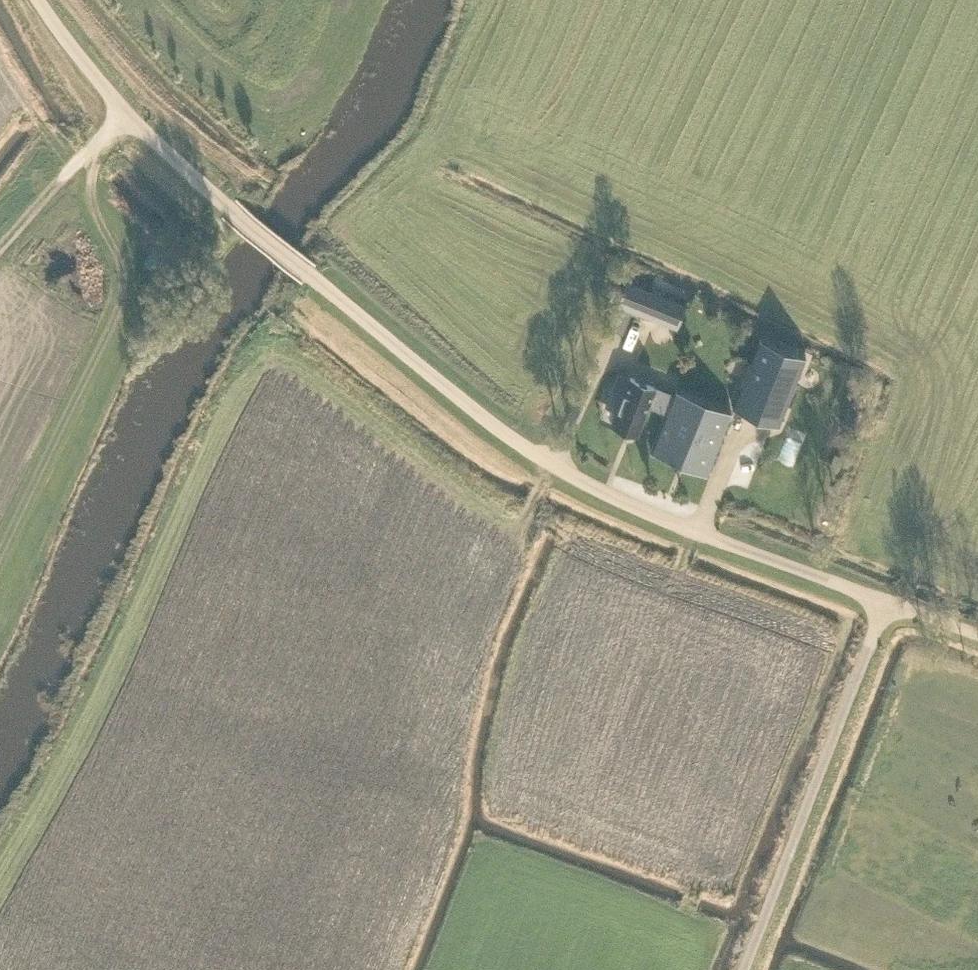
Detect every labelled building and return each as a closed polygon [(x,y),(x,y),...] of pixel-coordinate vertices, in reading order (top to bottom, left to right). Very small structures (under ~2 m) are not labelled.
[(653,317),(662,294),(626,279),(617,303),(630,308),(653,317)] [(806,356),(760,338),(750,362),(742,383),(733,407),(779,425),(788,403),(797,379),(806,356)] [(612,386),(606,403),(600,418),(612,423),(637,433),(648,405),(666,412),(674,393),(655,386),(630,376),(618,371),(612,386)] [(707,473),(707,474),(732,411),(676,389),(674,393),(666,412),(651,451),(652,451),(707,473)]
